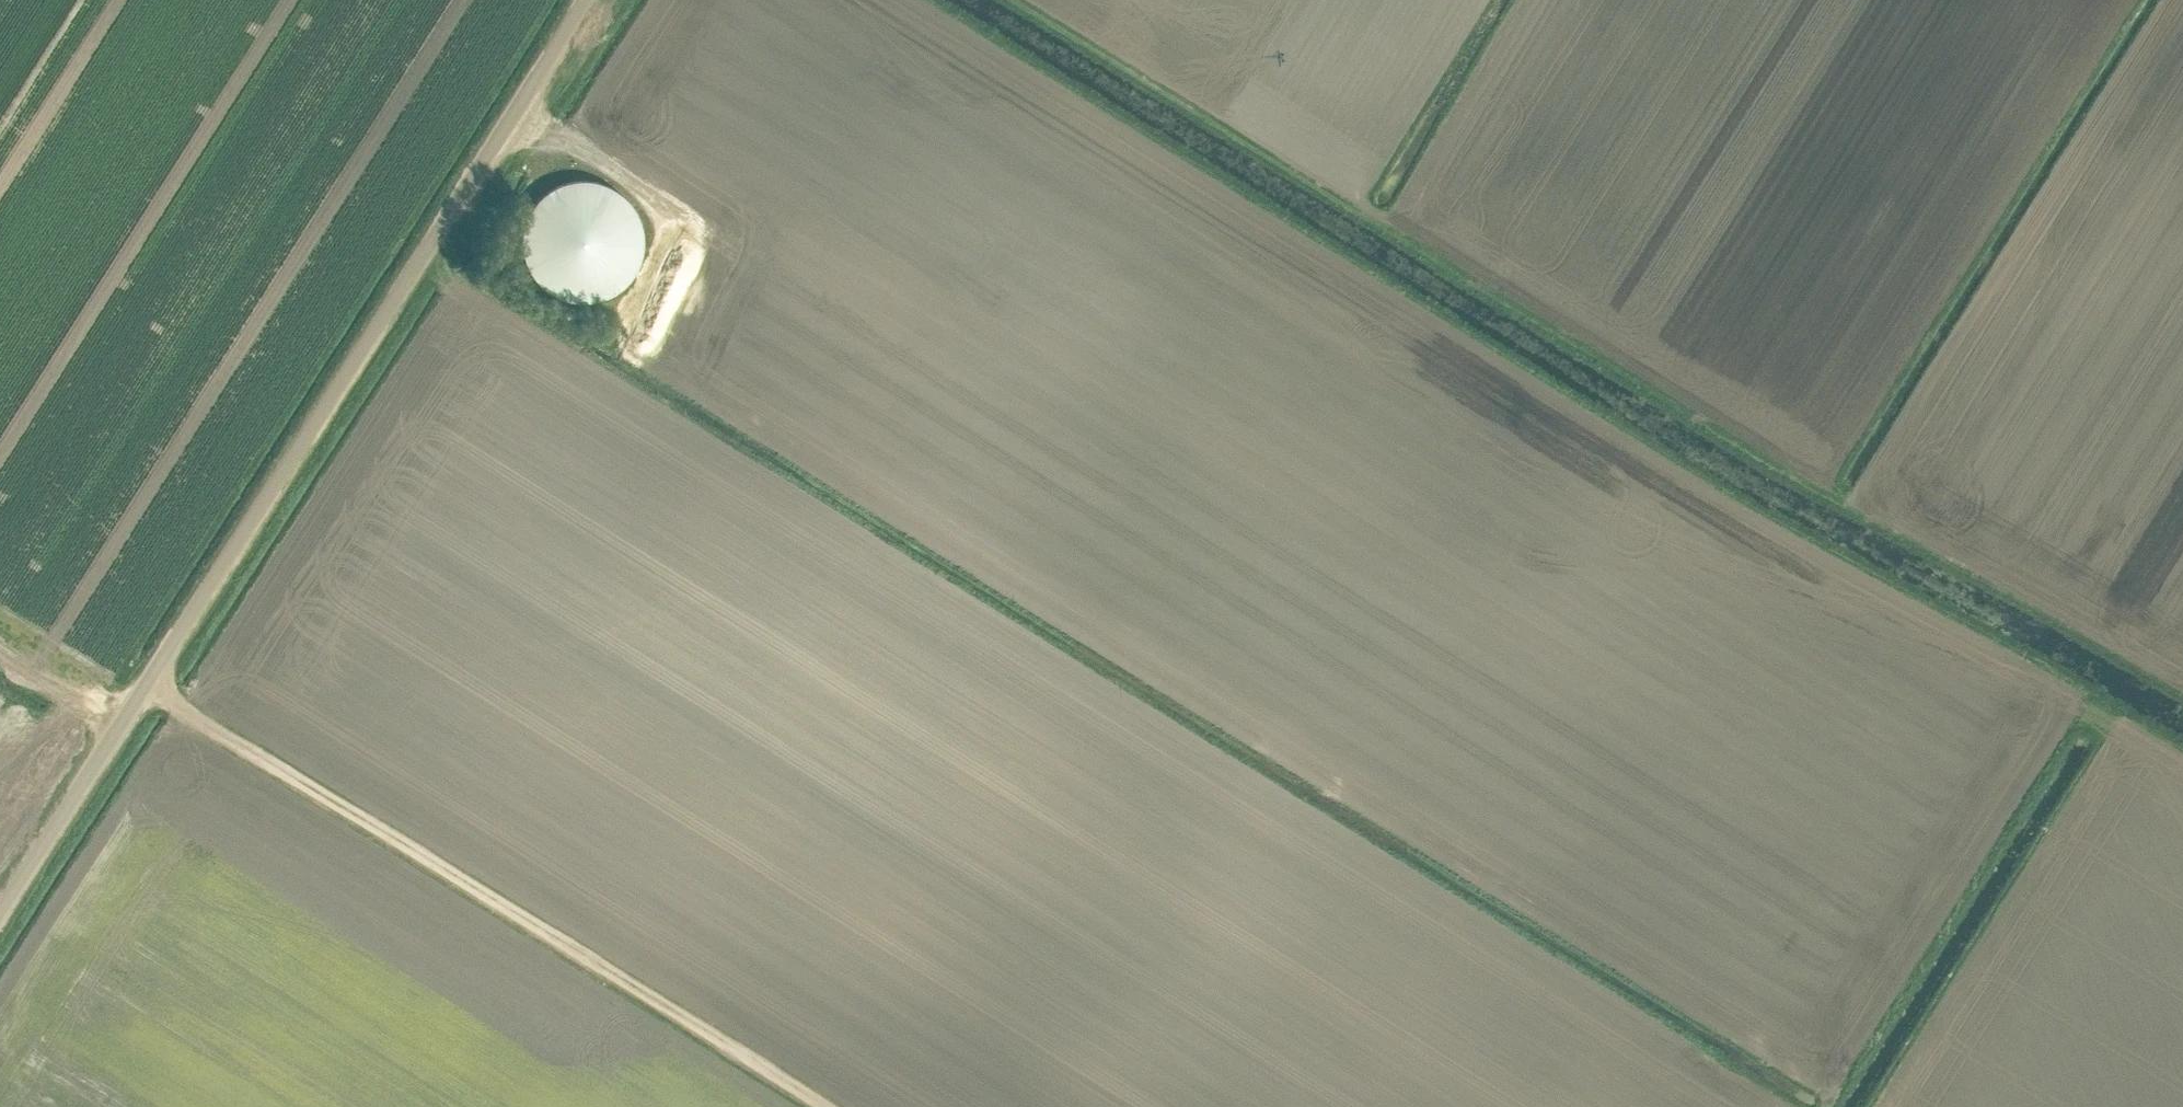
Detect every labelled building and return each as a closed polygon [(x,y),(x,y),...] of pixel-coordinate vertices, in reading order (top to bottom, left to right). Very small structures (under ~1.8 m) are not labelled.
[(634,225),(631,215),(627,206),(621,199),(614,192),(606,186),(597,182),(587,180),(577,179),(567,180),(558,182),(549,186),(541,192),(534,199),(528,207),(523,215),(520,225),(519,235),(519,244),(522,254),(525,263),(530,272),(537,279),(545,285),(553,290),(563,293),(572,295),(582,295),(592,293),(601,290),(610,285),(618,279),(624,272),(629,263),(633,254),(635,244),(635,235),(634,225)]
